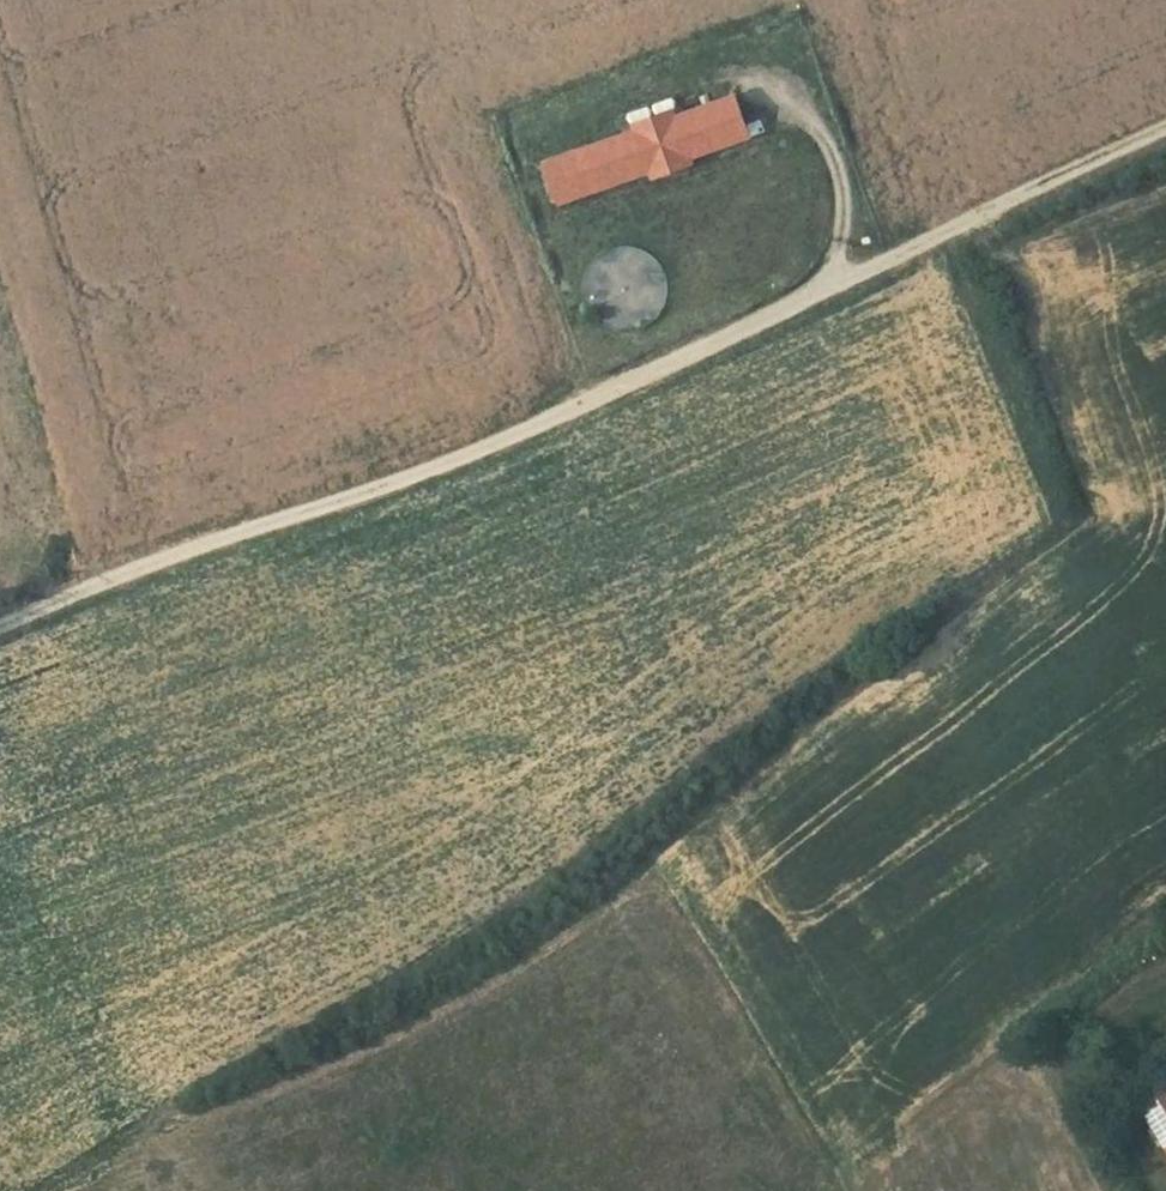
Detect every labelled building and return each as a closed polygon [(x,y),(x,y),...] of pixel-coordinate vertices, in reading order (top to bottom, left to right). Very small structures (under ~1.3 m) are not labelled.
[(564,198),(754,135),(736,88),(682,106),(678,96),(630,111),(634,118),(576,133),(579,140),(544,150),(564,198)] [(669,303),(638,245),(617,257),(621,265),(587,283),(613,332),(669,303)] [(1157,1055),(1124,1073),(1103,1083),(1156,1190),(1165,1190),(1165,1108),(1148,1073),(1163,1063),(1157,1055)]
